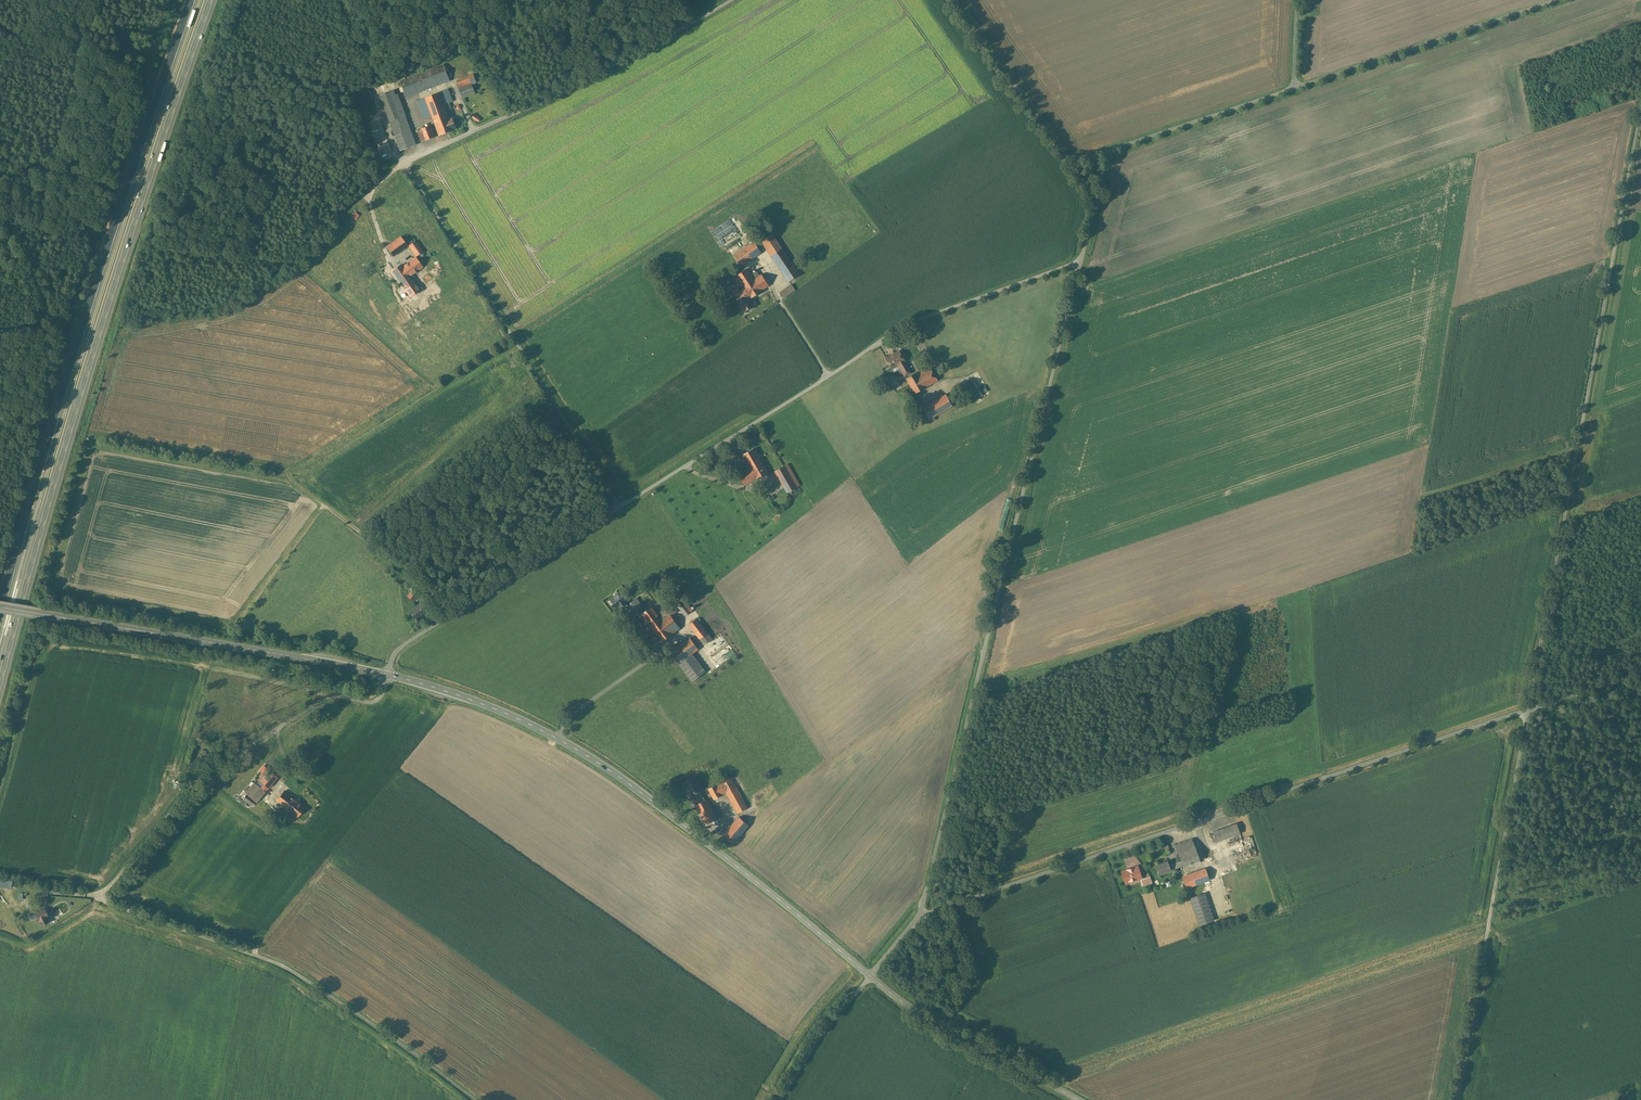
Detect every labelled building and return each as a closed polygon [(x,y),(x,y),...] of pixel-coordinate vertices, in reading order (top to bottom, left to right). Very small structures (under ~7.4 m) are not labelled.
[(444,65),(400,81),(406,97),(450,81),(444,65)] [(477,82),(474,77),(457,83),(463,97),(475,92),(472,84),(477,82)] [(453,129),(456,128),(453,122),(451,123),(444,105),(452,101),(448,89),(417,101),(424,119),(430,117),(430,115),(432,114),(440,135),(439,133),(443,132),(444,134),(445,134),(444,133),(448,132),(449,132),(449,131),(453,130),(453,129)] [(369,91),(366,90),(362,90),(359,91),(357,94),(357,97),(358,100),(360,103),(363,104),(366,104),(369,102),(371,100),(372,96),(371,93),(369,91)] [(397,112),(389,92),(380,95),(400,150),(416,144),(403,110),(397,112)] [(430,126),(418,131),(422,141),(434,137),(430,126)] [(352,216),(357,220),(361,215),(357,211),(352,216)] [(752,220),(750,221),(749,223),(748,225),(748,227),(749,229),(750,231),(752,232),(754,232),(756,232),(758,231),(759,230),(760,228),(761,226),(760,224),(760,222),(758,221),(756,220),(754,219),(752,220)] [(733,225),(715,235),(721,244),(724,242),(723,239),(737,231),(733,225)] [(773,234),(762,242),(789,282),(800,275),(773,234)] [(401,237),(386,247),(393,256),(407,246),(401,237)] [(415,241),(408,245),(416,256),(423,252),(415,241)] [(761,253),(754,242),(734,255),(741,266),(761,253)] [(416,257),(402,266),(409,276),(422,267),(416,257)] [(419,290),(409,276),(402,266),(401,265),(392,271),(410,296),(419,290)] [(741,285),(743,287),(760,276),(760,275),(757,271),(751,274),(747,268),(733,278),(738,287),(741,285)] [(743,287),(740,290),(733,294),(740,304),(738,305),(743,312),(744,312),(748,309),(749,309),(747,306),(750,304),(752,306),(753,306),(748,299),(750,298),(762,291),(762,290),(769,285),(761,274),(760,275),(760,276),(743,287)] [(434,281),(431,277),(422,283),(425,288),(434,281)] [(795,291),(791,285),(779,293),(784,299),(795,291)] [(911,372),(899,351),(894,354),(886,359),(894,372),(900,368),(905,376),(911,372)] [(938,381),(930,368),(924,371),(922,368),(915,372),(916,373),(906,378),(912,388),(915,393),(938,381)] [(952,405),(946,394),(922,407),(917,411),(924,422),(952,405)] [(736,457),(731,448),(712,461),(717,469),(736,457)] [(743,454),(750,467),(756,478),(756,479),(768,472),(754,448),(743,454)] [(784,466),(775,471),(787,493),(800,485),(787,463),(784,466)] [(743,486),(756,478),(750,467),(737,474),(743,486)] [(419,594),(414,589),(407,596),(413,601),(419,594)] [(621,592),(611,599),(611,600),(611,599),(617,607),(620,605),(620,606),(620,607),(621,606),(625,603),(626,603),(625,602),(625,601),(627,600),(627,599),(621,592),(621,591),(621,592)] [(677,591),(670,596),(686,616),(692,611),(690,607),(677,591)] [(636,598),(631,602),(638,611),(643,607),(636,598)] [(427,611),(422,603),(410,611),(415,619),(427,611)] [(662,615),(660,617),(672,634),(680,628),(671,616),(677,611),(671,603),(660,612),(662,615)] [(662,641),(672,634),(660,617),(652,607),(640,616),(643,620),(645,619),(662,641)] [(698,622),(696,618),(688,624),(704,645),(711,639),(698,622)] [(698,649),(690,638),(670,652),(692,681),(705,671),(692,654),(698,649)] [(202,766),(196,759),(191,763),(197,770),(202,766)] [(256,802),(277,777),(264,765),(254,778),(259,783),(249,796),(256,802)] [(717,784),(708,789),(714,800),(726,793),(738,813),(752,806),(739,785),(735,786),(730,777),(717,784)] [(691,794),(694,793),(699,789),(700,789),(694,778),(685,782),(691,794)] [(705,799),(699,789),(694,793),(699,802),(695,805),(706,824),(717,818),(706,799),(705,799)] [(305,808),(283,791),(276,800),(283,806),(282,807),(283,808),(284,807),(297,817),(305,808)] [(255,802),(246,795),(243,799),(252,806),(255,802)] [(749,825),(739,817),(723,835),(733,843),(749,825)] [(1236,823),(1213,831),(1217,842),(1240,834),(1236,823)] [(1180,860),(1182,866),(1183,867),(1200,862),(1192,838),(1174,845),(1180,860)] [(1182,866),(1180,860),(1169,864),(1170,870),(1182,866)] [(1170,870),(1169,864),(1167,862),(1156,865),(1159,874),(1170,870)] [(1142,878),(1138,866),(1121,872),(1125,884),(1142,878)] [(1244,908),(1231,872),(1210,879),(1206,868),(1182,877),(1186,888),(1207,881),(1219,916),(1244,908)] [(1145,885),(1154,882),(1152,876),(1143,878),(1145,885)] [(1258,881),(1254,877),(1250,876),(1245,877),(1242,882),(1242,887),(1246,891),(1250,892),(1255,890),(1258,886),(1258,881)] [(1214,921),(1205,893),(1190,898),(1199,926),(1214,921)] [(45,908),(35,912),(35,913),(37,918),(41,925),(46,923),(44,918),(48,916),(45,908)] [(31,920),(37,918),(35,913),(35,912),(34,911),(28,914),(31,920)]
